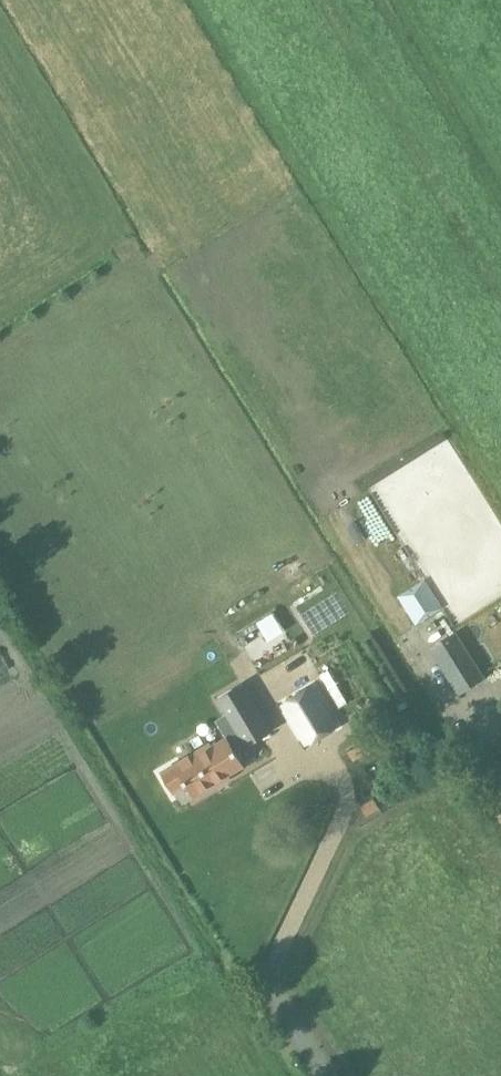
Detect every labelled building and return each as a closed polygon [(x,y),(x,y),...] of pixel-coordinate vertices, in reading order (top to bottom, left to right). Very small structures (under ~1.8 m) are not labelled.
[(360,533),(374,567),(404,554),(390,521),(360,533)] [(421,577),(410,585),(420,602),(432,594),(421,577)] [(480,685),(452,641),(429,655),(457,699),(480,685)] [(243,685),(219,699),(239,731),(247,744),(248,746),(271,732),(243,685)] [(313,688),(284,706),(307,744),(336,727),(313,688)] [(167,770),(162,773),(173,793),(187,785),(196,799),(231,778),(229,775),(245,766),(236,751),(247,744),(239,731),(213,747),(211,744),(167,770)]
